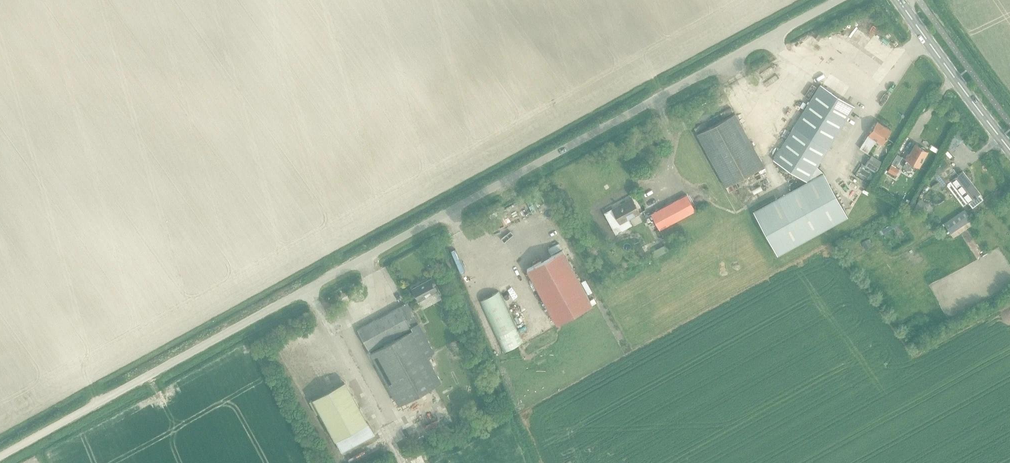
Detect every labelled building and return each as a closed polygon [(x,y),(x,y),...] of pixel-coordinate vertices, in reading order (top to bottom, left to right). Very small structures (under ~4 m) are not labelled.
[(783,82),(794,77),(790,66),(778,70),(783,82)] [(820,85),(773,160),(808,181),(854,106),(820,85)] [(782,112),(789,103),(785,100),(778,109),(782,112)] [(697,134),(729,193),(738,188),(735,182),(763,166),(735,114),(697,134)] [(876,121),(859,148),(869,154),(878,141),(882,144),(891,130),(876,121)] [(913,163),(919,166),(928,151),(915,143),(909,154),(907,153),(904,158),(907,159),(902,166),(909,170),(913,163)] [(888,171),(895,175),(899,169),(897,167),(903,157),(898,154),(888,171)] [(869,168),(874,172),(881,162),(871,155),(864,165),(865,166),(864,169),(867,171),(869,168)] [(950,166),(939,174),(947,184),(951,181),(956,188),(953,190),(955,193),(958,190),(967,202),(968,202),(973,207),(983,199),(979,193),(980,192),(963,172),(958,176),(950,166)] [(777,255),(848,216),(823,172),(809,180),(808,181),(807,181),(753,211),(777,255)] [(651,214),(659,229),(695,210),(686,194),(651,214)] [(632,198),(605,213),(613,227),(640,212),(632,198)] [(965,210),(944,224),(951,233),(972,219),(965,210)] [(527,269),(557,324),(592,304),(563,250),(527,269)] [(412,288),(419,301),(438,290),(431,278),(412,288)] [(498,292),(479,301),(496,337),(516,327),(498,292)] [(429,358),(436,354),(409,303),(359,330),(370,352),(388,342),(389,344),(371,353),(400,407),(443,384),(429,358)] [(342,451),(372,435),(345,384),(310,403),(317,416),(322,413),(342,451)] [(427,418),(414,425),(417,432),(430,425),(427,418)] [(443,446),(434,449),(436,456),(445,453),(443,446)] [(422,462),(434,458),(431,452),(419,457),(422,462)]
